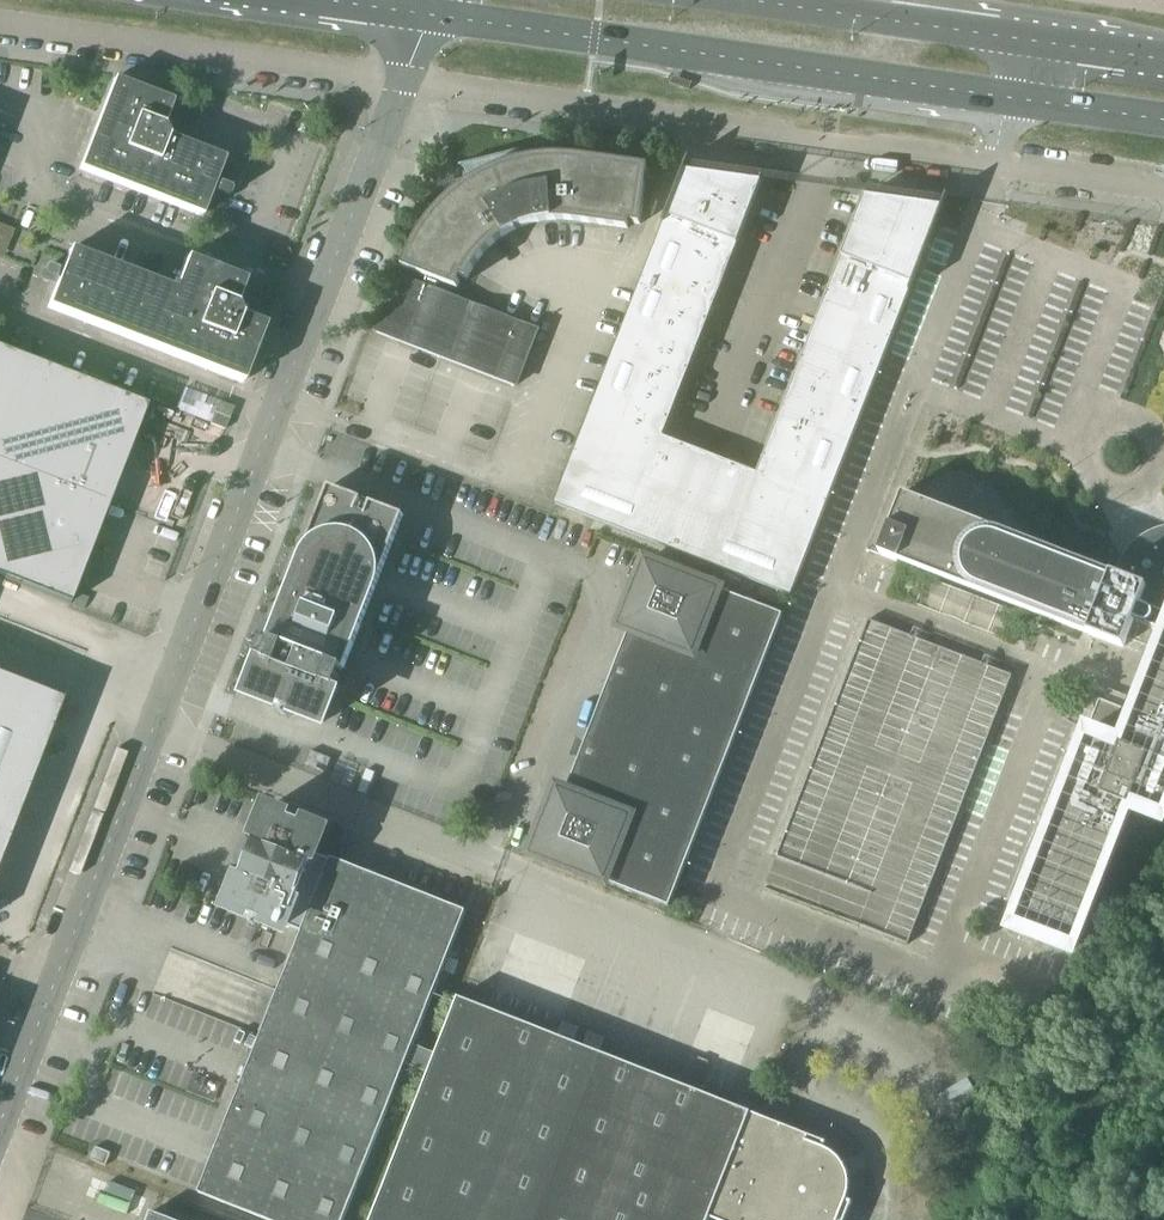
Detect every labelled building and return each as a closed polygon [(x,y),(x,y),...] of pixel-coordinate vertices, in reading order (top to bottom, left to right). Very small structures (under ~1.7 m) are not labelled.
[(114,80),(106,99),(79,168),(79,169),(80,170),(201,217),(202,217),(212,192),(226,198),(229,196),(231,191),(229,188),(216,183),(225,159),(225,158),(224,158),(174,138),(176,135),(181,133),(175,119),(169,121),(166,120),(173,102),(173,101),(172,101),(116,79),(115,79),(114,79),(114,80)] [(534,224),(520,163),(518,154),(520,153),(520,152),(459,166),(460,168),(463,168),(465,171),(464,172),(463,174),(463,175),(463,176),(463,177),(464,179),(465,179),(466,180),(468,180),(469,180),(470,179),(472,183),(466,187),(460,192),(453,197),(449,201),(446,199),(441,205),(435,211),(430,217),(425,223),(421,230),(416,236),(412,243),(409,251),(406,256),(402,267),(425,276),(422,284),(399,275),(376,333),(515,387),(537,329),(436,290),(439,282),(457,289),(462,278),(467,280),(473,269),(478,261),(482,256),(486,252),(490,247),(495,243),(500,239),(505,236),(510,233),(516,230),(522,227),(524,227),(531,225),(534,224)] [(525,162),(520,163),(534,224),(537,223),(544,222),(550,221),(557,220),(564,220),(570,221),(577,221),(583,222),(590,224),(627,229),(628,223),(640,225),(643,207),(649,208),(653,195),(645,191),(648,166),(585,157),(570,156),(550,155),(551,159),(542,159),(534,160),(525,162)] [(688,159),(666,216),(738,243),(762,182),(685,171),(689,159),(688,159)] [(865,197),(841,256),(913,284),(947,196),(946,195),(941,207),(865,197)] [(666,216),(647,263),(720,291),(738,244),(738,243),(666,216)] [(174,290),(155,282),(71,249),(70,250),(69,250),(60,274),(47,268),(43,270),(41,275),(43,278),(56,284),(47,307),(47,308),(48,308),(48,309),(242,384),(243,383),(265,326),(265,325),(264,324),(247,318),(248,314),(254,312),(247,298),(242,300),(238,299),(245,281),(245,280),(187,258),(186,258),(174,290)] [(841,256),(813,328),(885,356),(913,284),(841,256)] [(647,263),(619,336),(691,364),(720,291),(647,263)] [(813,328),(785,401),(857,429),(885,356),(813,328)] [(619,336),(591,409),(663,437),(691,364),(619,336)] [(109,505),(111,498),(105,496),(121,452),(109,448),(123,411),(142,418),(147,405),(0,348),(0,463),(109,505)] [(785,401),(756,473),(829,501),(857,429),(785,401)] [(210,425),(225,430),(233,408),(219,402),(210,425)] [(553,505),(672,551),(710,455),(663,437),(591,409),(553,505)] [(710,455),(672,551),(791,598),(829,501),(756,473),(710,455)] [(109,505),(0,463),(0,577),(70,604),(75,591),(56,584),(62,569),(70,547),(82,552),(83,552),(97,515),(100,509),(105,511),(106,511),(108,506),(109,505)] [(1163,534),(1159,536),(1155,537),(1150,539),(1143,544),(1141,546),(1137,549),(1134,553),(1131,557),(1128,561),(1125,565),(1123,570),(1121,574),(1120,578),(1069,558),(1063,555),(1056,552),(1050,548),(1043,544),(1037,540),(1032,535),(1026,530),(1021,525),(1016,520),(1011,514),(1007,508),(1001,500),(999,497),(995,492),(989,488),(986,485),(982,483),(978,481),(974,480),(965,478),(960,478),(955,478),(951,479),(947,480),(943,481),(939,483),(935,485),(931,488),(928,490),(925,493),(922,497),(920,500),(904,494),(903,493),(902,493),(902,494),(901,494),(901,495),(879,553),(879,554),(880,554),(1121,648),(1122,648),(1123,648),(1124,648),(1124,647),(1127,639),(1156,651),(1138,698),(1119,745),(1105,740),(1105,738),(1104,737),(1104,736),(1103,735),(1101,734),(1100,734),(1099,734),(1098,735),(1096,736),(1086,732),(1017,910),(1011,926),(1011,927),(1011,928),(1012,928),(1038,938),(1039,938),(1040,937),(1045,939),(1045,940),(1045,941),(1071,951),(1072,951),(1073,951),(1073,950),(1129,806),(1134,808),(1134,809),(1135,810),(1161,820),(1162,820),(1162,819),(1163,819),(1163,816),(1163,534)] [(329,488),(296,574),(270,641),(271,642),(270,644),(271,645),(268,648),(268,651),(268,652),(266,653),(265,658),(264,661),(262,660),(249,694),(323,723),(336,689),(335,689),(336,686),(336,685),(335,685),(338,681),(338,679),(338,678),(340,676),(341,671),(341,672),(342,669),(344,670),(403,516),(371,504),(366,517),(356,513),(361,500),(329,488)] [(629,630),(601,702),(730,751),(782,615),(720,591),(719,591),(718,590),(718,589),(715,588),(714,588),(698,582),(698,581),(695,580),(694,580),(670,571),(670,570),(667,569),(666,569),(646,561),(621,627),(629,630)] [(62,699),(0,675),(0,860),(62,699)] [(730,751),(601,702),(566,792),(558,789),(532,855),(552,863),(556,865),(556,864),(580,873),(580,874),(584,876),(584,875),(600,881),(600,882),(604,883),(605,882),(606,882),(606,883),(669,907),(730,751)] [(305,764),(326,772),(331,759),(311,751),(305,764)] [(250,1059),(197,1193),(265,1219),(343,1219),(466,911),(330,857),(329,860),(313,854),(323,831),(267,809),(250,852),(244,849),(239,862),(245,864),(228,907),(284,929),(285,926),(301,932),(250,1059)] [(709,1217),(749,1112),(458,998),(370,1219),(708,1219),(709,1217)] [(709,1217),(715,1219),(845,1219),(852,1202),(846,1200),(848,1191),(848,1182),(847,1174),(843,1166),(838,1158),(831,1153),(823,1148),(826,1142),(749,1112),(709,1217)] [(90,1160),(91,1160),(105,1167),(111,1153),(95,1147),(90,1160)] [(151,1212),(148,1219),(172,1219),(151,1212)]
